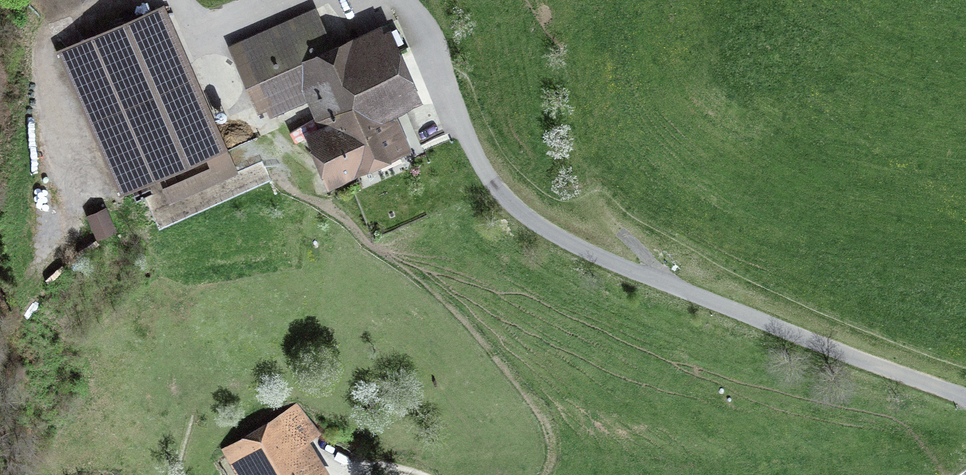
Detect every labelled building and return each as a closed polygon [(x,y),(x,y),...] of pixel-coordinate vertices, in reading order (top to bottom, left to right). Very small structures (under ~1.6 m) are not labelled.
[(315,10),(232,46),(264,120),(324,94),(339,128),(316,138),(336,185),(358,175),(361,182),(407,163),(385,113),(414,101),(382,26),(332,47),(315,10)] [(203,122),(154,11),(94,37),(155,178),(227,147),(214,117),(203,122)] [(432,106),(407,108),(422,143),(444,134),(432,106)] [(215,169),(167,189),(172,201),(220,181),(215,169)] [(233,451),(247,474),(328,474),(312,448),(326,440),(307,408),(233,451)]
